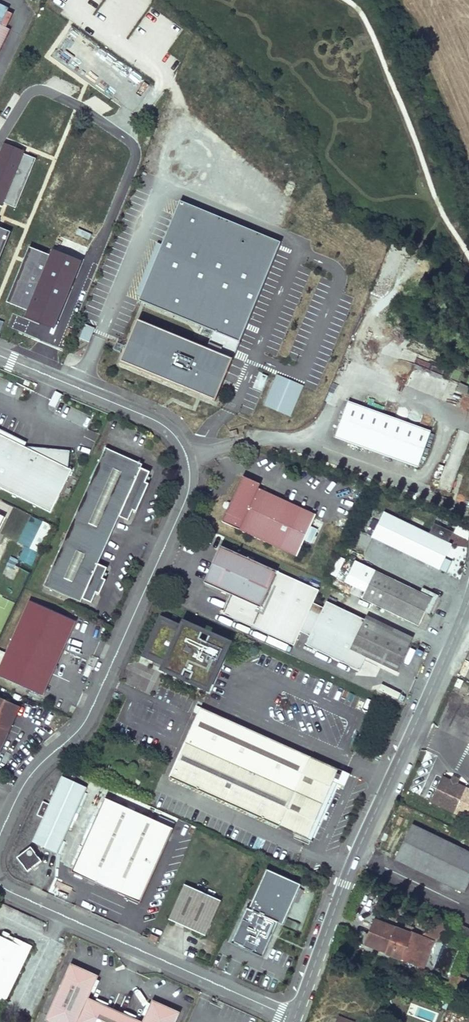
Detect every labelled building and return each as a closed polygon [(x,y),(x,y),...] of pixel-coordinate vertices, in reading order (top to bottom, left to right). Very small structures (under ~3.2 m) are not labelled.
[(10,30),(0,25),(0,50),(10,30)] [(50,147),(43,152),(52,168),(60,163),(50,147)] [(34,157),(44,173),(52,168),(43,152),(34,157)] [(180,199),(139,300),(240,340),(279,240),(180,199)] [(9,227),(0,224),(0,256),(9,227)] [(137,317),(121,359),(214,399),(231,356),(137,317)] [(89,343),(94,329),(85,325),(80,340),(89,343)] [(426,392),(432,373),(413,366),(406,385),(426,392)] [(263,406),(290,418),(304,387),(277,375),(263,406)] [(468,398),(468,392),(462,389),(459,395),(468,400),(468,398)] [(431,434),(349,403),(335,439),(417,471),(431,434)] [(51,513),(73,470),(69,468),(71,450),(25,446),(27,443),(0,429),(0,488),(51,513)] [(458,471),(468,435),(468,434),(458,431),(447,468),(458,471)] [(105,448),(43,585),(81,602),(82,599),(91,603),(96,592),(99,594),(106,580),(102,578),(107,568),(98,564),(119,517),(128,521),(133,510),(136,512),(149,484),(145,482),(150,472),(141,468),(142,465),(105,448)] [(242,477),(221,523),(297,557),(316,515),(258,489),(260,485),(242,477)] [(369,534),(380,510),(370,505),(359,529),(369,534)] [(453,544),(386,512),(373,538),(441,570),(453,544)] [(43,521),(30,548),(39,552),(52,525),(43,521)] [(306,540),(313,543),(318,531),(311,528),(306,540)] [(319,591),(275,571),(267,567),(220,546),(204,583),(230,595),(222,614),(294,646),(300,632),(308,636),(320,611),(312,607),(319,591)] [(27,574),(14,569),(17,560),(10,558),(0,585),(0,593),(18,599),(27,574)] [(375,571),(361,599),(419,627),(432,598),(375,571)] [(0,667),(0,676),(43,695),(75,622),(29,601),(0,667)] [(397,672),(410,644),(364,622),(363,624),(325,605),(322,612),(320,611),(308,636),(309,636),(305,645),(359,671),(366,657),(397,672)] [(208,689),(228,644),(209,635),(206,642),(200,639),(203,632),(184,624),(181,631),(161,622),(147,654),(166,662),(163,669),(182,678),(185,671),(192,674),(189,681),(208,689)] [(460,689),(463,682),(458,679),(454,686),(460,689)] [(20,707),(0,698),(0,750),(20,707)] [(310,757),(200,707),(169,777),(280,826),(310,757)] [(310,757),(280,826),(308,839),(338,770),(310,757)] [(339,787),(345,788),(348,776),(342,775),(339,787)] [(62,777),(49,805),(43,802),(37,815),(44,818),(33,842),(57,853),(86,788),(62,777)] [(442,777),(430,801),(455,813),(456,810),(468,816),(468,799),(462,796),(466,788),(456,784),(451,781),(442,777)] [(105,798),(72,872),(140,903),(173,829),(105,798)] [(412,825),(395,859),(464,893),(468,883),(468,853),(412,825)] [(31,847),(17,858),(28,872),(42,861),(31,847)] [(231,943),(263,957),(273,934),(271,933),(278,917),(285,920),(301,885),(280,875),(267,869),(249,909),(247,909),(231,943)] [(184,885),(169,919),(205,936),(221,901),(184,885)] [(299,931),(301,923),(286,919),(284,928),(299,931)] [(412,932),(411,932),(410,934),(403,931),(374,920),(365,944),(392,955),(391,956),(423,968),(433,941),(412,932)] [(403,931),(410,934),(411,932),(412,932),(413,929),(405,926),(403,931)] [(3,932),(1,937),(13,942),(15,938),(3,932)] [(5,1002),(32,946),(15,938),(13,942),(1,937),(0,936),(0,999),(5,1002)] [(47,1016),(52,1018),(50,1021),(141,1021),(88,998),(98,976),(71,964),(47,1016)] [(439,986),(453,991),(459,976),(453,974),(449,983),(441,980),(439,986)] [(180,1013),(152,1000),(143,1021),(176,1021),(180,1013)]
